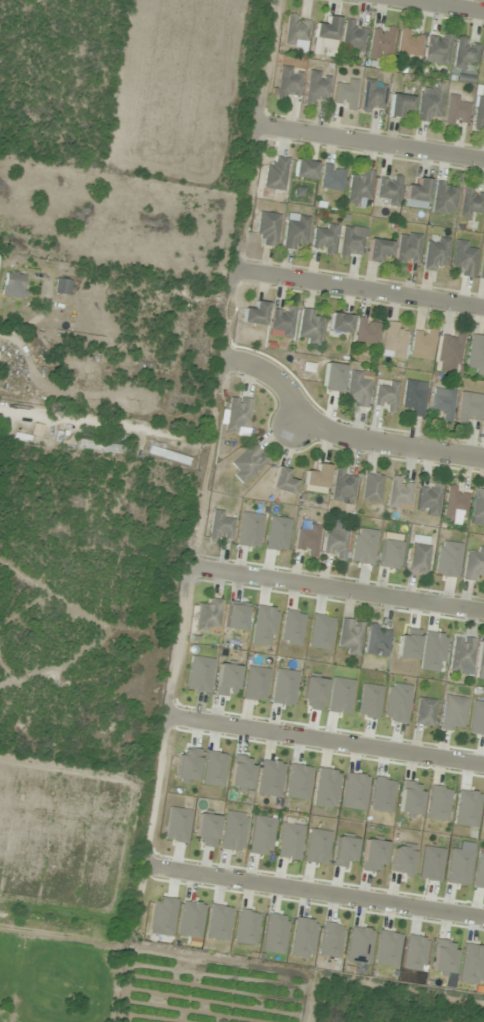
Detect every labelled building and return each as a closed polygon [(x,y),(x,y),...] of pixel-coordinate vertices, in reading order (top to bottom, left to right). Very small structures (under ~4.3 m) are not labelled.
[(307,55),(311,17),(289,15),(285,45),(297,46),(296,54),(307,55)] [(327,25),(317,24),(315,38),(336,41),(339,18),(328,17),(327,25)] [(344,54),(365,53),(365,21),(344,22),(344,54)] [(395,28),(373,26),(371,59),(394,60),(395,28)] [(422,60),(422,35),(414,35),(414,29),(400,29),(400,60),(422,60)] [(449,65),(452,36),(430,34),(427,63),(449,65)] [(465,71),(469,63),(474,65),(482,45),(462,38),(451,66),(465,71)] [(278,99),(288,100),(289,94),(300,95),(303,70),(281,67),(278,99)] [(332,74),(309,72),(306,105),(316,105),(317,98),(329,99),(332,74)] [(357,79),(348,80),(348,84),(335,85),(336,110),(358,108),(357,79)] [(371,114),(372,107),(384,108),(388,83),(366,80),(362,113),(371,114)] [(446,83),(435,82),(434,91),(422,89),(418,122),(431,124),(432,117),(441,118),(446,83)] [(413,112),(415,97),(393,94),(389,118),(401,120),(402,110),(413,112)] [(469,125),(468,103),(462,103),(461,95),(448,96),(449,126),(469,125)] [(483,130),(483,99),(478,98),(475,129),(483,130)] [(285,192),(289,159),(269,156),(265,189),(285,192)] [(315,181),(317,162),(297,160),(295,178),(315,181)] [(323,190),(345,191),(345,167),(323,167),(323,190)] [(362,177),(350,177),(350,205),(372,205),(372,171),(362,171),(362,177)] [(379,206),(401,205),(400,177),(378,178),(379,206)] [(419,188),(408,187),(405,207),(427,209),(430,180),(420,179),(419,188)] [(432,213),(454,217),(460,187),(437,183),(432,213)] [(483,218),(483,189),(463,189),(463,218),(483,218)] [(256,245),(276,247),(281,214),(261,212),(256,245)] [(284,249),(304,251),(309,216),(288,214),(284,249)] [(338,226),(327,224),(326,233),(315,231),(312,252),(332,256),(338,226)] [(350,259),(353,250),(362,252),(368,231),(346,225),(338,256),(350,259)] [(397,265),(418,267),(421,235),(400,233),(397,265)] [(451,239),(429,236),(424,270),(437,272),(438,267),(447,268),(451,239)] [(380,255),(390,256),(393,241),(371,238),(367,262),(379,263),(380,255)] [(481,248),(460,241),(451,266),(462,270),(460,274),(471,278),(481,248)] [(23,293),(26,275),(7,272),(4,295),(15,297),(16,292),(23,293)] [(69,297),(73,282),(58,279),(55,293),(69,297)] [(242,323),(265,327),(268,304),(256,302),(255,312),(244,310),(242,323)] [(295,309),(285,308),(285,309),(273,308),(272,329),(281,330),(280,338),(294,339),(295,309)] [(322,314),(314,314),(314,310),(300,310),(300,345),(322,345),(322,314)] [(350,334),(352,316),(331,313),(329,331),(350,334)] [(378,345),(381,321),(358,319),(355,342),(378,345)] [(406,325),(385,325),(385,357),(406,357),(406,325)] [(435,330),(413,329),(412,359),(434,360),(435,330)] [(439,363),(461,364),(463,334),(441,333),(439,363)] [(483,374),(483,338),(470,337),(468,373),(483,374)] [(373,376),(351,372),(345,404),(367,408),(373,376)] [(375,410),(396,413),(400,384),(379,381),(375,410)] [(405,416),(426,416),(426,383),(405,383),(405,416)] [(452,421),(455,391),(433,389),(431,419),(452,421)] [(461,424),(483,423),(481,394),(459,395),(461,424)] [(247,434),(253,400),(231,397),(225,430),(247,434)] [(228,468),(244,484),(268,460),(252,444),(228,468)] [(191,458),(151,448),(149,455),(189,465),(191,458)] [(304,485),(325,489),(330,466),(318,464),(316,474),(307,472),(304,485)] [(296,482),(286,479),(288,470),(278,467),(271,489),(292,495),(296,482)] [(353,504),(358,473),(335,469),(331,501),(353,504)] [(384,476),(366,473),(361,500),(379,503),(384,476)] [(387,507),(408,511),(413,481),(392,478),(387,507)] [(416,513),(437,517),(442,487),(421,483),(416,513)] [(469,490),(448,487),(444,517),(464,520),(469,490)] [(476,493),(472,524),(483,526),(483,494),(476,493)] [(209,540),(231,543),(235,519),(226,518),(227,512),(214,510),(209,540)] [(341,531),(339,520),(324,523),(329,560),(349,556),(345,530),(341,531)] [(308,533),(299,531),(293,551),(314,557),(322,528),(310,525),(308,533)] [(409,572),(427,575),(431,546),(413,544),(409,572)] [(210,605),(197,607),(199,633),(222,631),(219,599),(210,600),(210,605)] [(336,653),(359,656),(364,622),(342,618),(336,653)] [(388,657),(390,627),(368,626),(366,655),(388,657)] [(474,636),(451,636),(451,672),(474,672),(474,636)] [(441,730),(463,733),(467,698),(445,696),(441,730)] [(415,725),(432,727),(435,700),(417,698),(415,725)] [(175,778),(196,781),(200,750),(180,747),(175,778)] [(481,793),(459,790),(454,826),(476,829),(481,793)] [(177,900),(156,897),(151,935),(172,938),(177,900)] [(290,917),(268,914),(263,952),(285,955),(290,917)] [(318,921),(296,918),(291,955),(313,958),(318,921)] [(320,956),(339,959),(345,926),(325,922),(320,956)] [(374,930),(353,927),(347,962),(369,965),(374,930)] [(398,968),(403,935),(381,931),(375,964),(398,968)] [(428,938),(408,935),(404,969),(423,972),(428,938)] [(454,975),(457,943),(437,941),(433,972),(454,975)] [(483,965),(483,947),(465,944),(459,981),(481,984),(483,965)]
